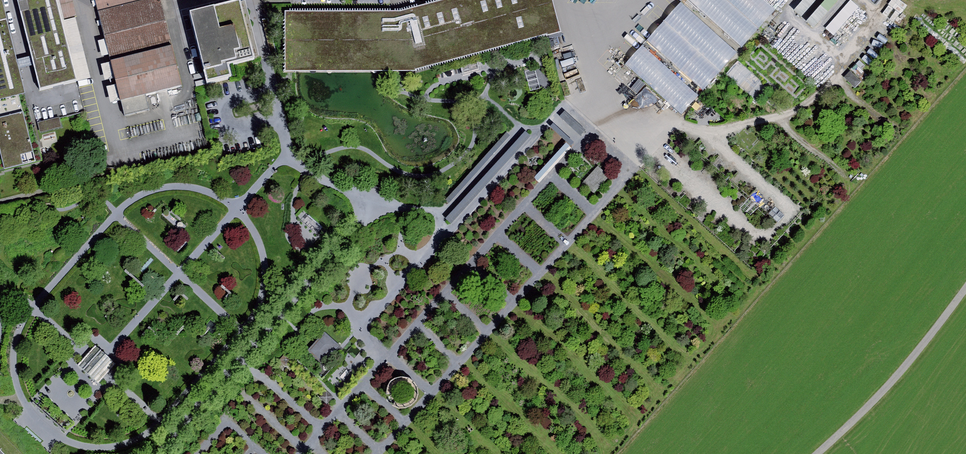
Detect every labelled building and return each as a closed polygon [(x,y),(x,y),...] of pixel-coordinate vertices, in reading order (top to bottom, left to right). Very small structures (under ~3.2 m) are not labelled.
[(19,93),(25,91),(2,0),(0,0),(0,98),(19,93)] [(40,87),(77,78),(69,46),(62,20),(62,19),(57,0),(18,0),(40,87)] [(72,0),(57,0),(62,19),(76,15),(72,0)] [(98,8),(131,0),(96,0),(98,8)] [(182,83),(161,0),(131,0),(98,8),(124,113),(149,107),(145,92),(182,83)] [(189,6),(206,77),(231,71),(229,59),(258,53),(246,0),(216,0),(189,6)] [(283,12),(286,65),(286,75),(401,75),(416,75),(561,35),(552,0),(443,0),(398,12),(283,12)] [(624,62),(681,114),(776,11),(764,0),(682,0),(624,62)] [(793,8),(801,15),(814,0),(801,0),(793,8)] [(806,20),(813,26),(836,0),(823,0),(806,20)] [(76,17),(62,20),(69,46),(82,43),(76,17)] [(105,39),(99,40),(103,55),(109,54),(105,39)] [(89,74),(82,43),(69,46),(77,78),(89,74)] [(116,82),(107,84),(111,101),(120,99),(116,82)] [(0,98),(0,148),(4,167),(35,160),(19,93),(0,98)] [(565,110),(559,115),(580,134),(585,129),(565,110)] [(59,117),(38,122),(41,132),(62,127),(59,117)] [(553,122),(550,125),(571,144),(574,141),(553,122)] [(526,134),(446,221),(452,226),(531,139),(526,134)] [(507,135),(446,202),(450,205),(510,138),(507,135)] [(583,183),(595,193),(609,177),(597,167),(583,183)] [(324,334),(307,353),(323,367),(340,348),(324,334)] [(115,365),(94,347),(77,367),(97,385),(115,365)] [(286,354),(279,362),(287,369),(294,361),(286,354)]
